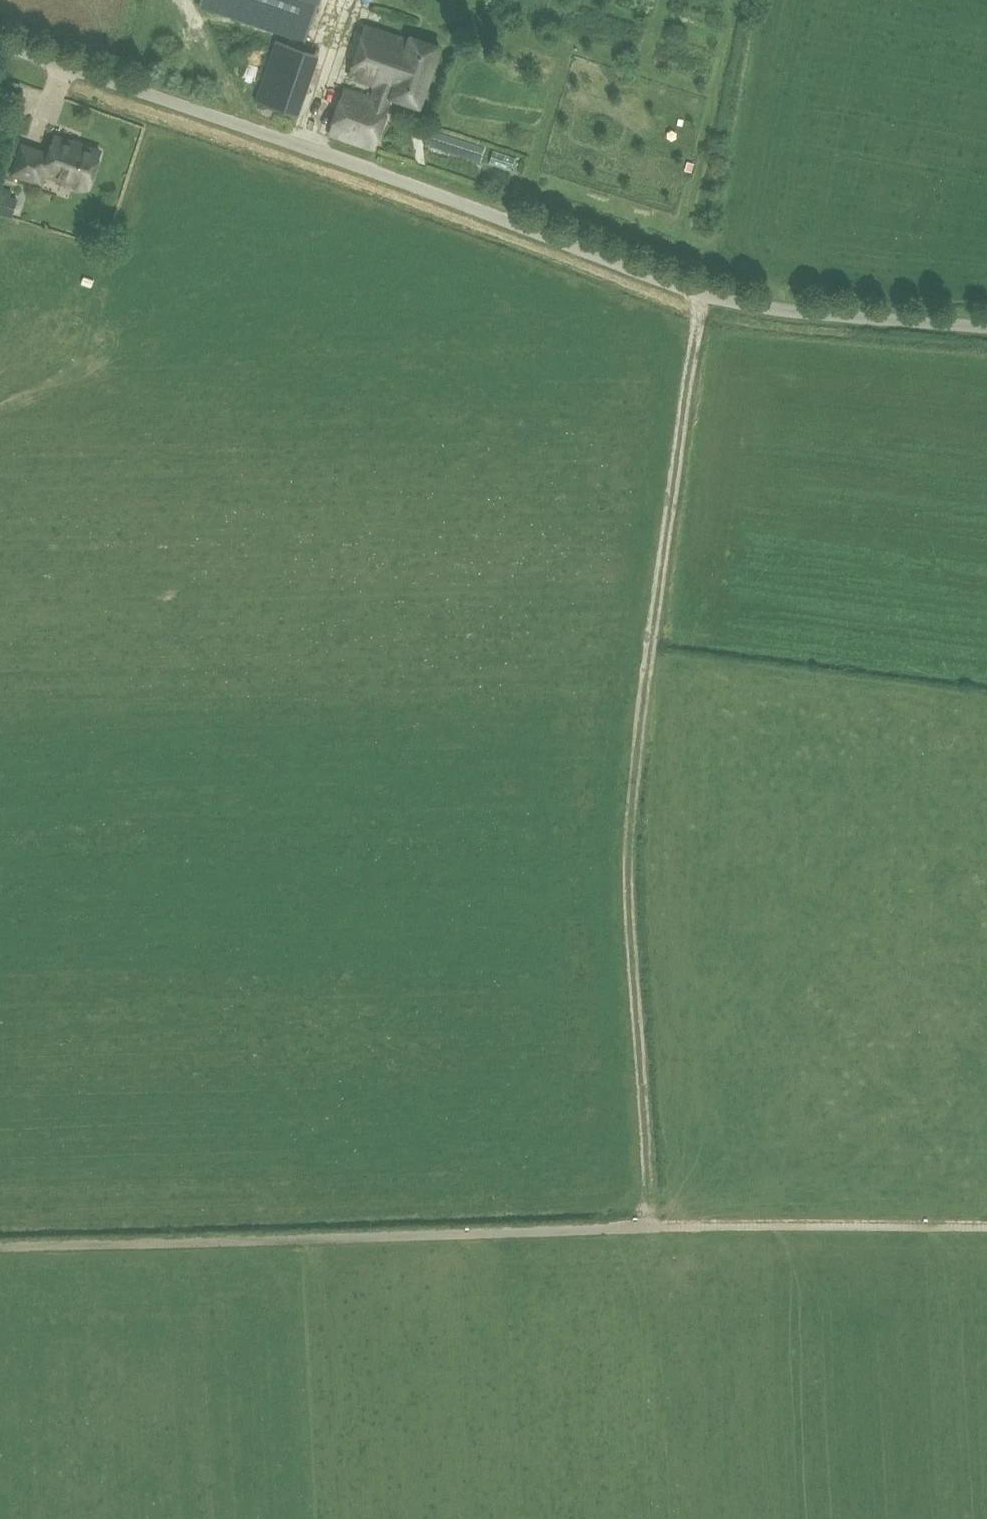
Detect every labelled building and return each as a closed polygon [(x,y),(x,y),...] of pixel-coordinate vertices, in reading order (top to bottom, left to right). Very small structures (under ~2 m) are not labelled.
[(320,0),(201,0),(199,5),(305,41),(320,0)] [(420,107),(441,46),(412,36),(410,41),(367,26),(349,77),(377,86),(373,99),(345,89),(330,133),(374,148),(392,97),(420,107)] [(295,116),(315,55),(277,42),(257,103),(274,109),(270,118),(291,125),(295,116)] [(22,146),(12,174),(30,180),(32,173),(42,176),(43,173),(73,184),(74,187),(77,190),(82,190),(85,188),(87,189),(100,152),(54,137),(48,155),(22,146)] [(510,166),(516,148),(490,139),(484,157),(510,166)] [(23,195),(38,198),(41,184),(25,181),(23,195)] [(8,208),(10,195),(0,193),(0,206),(8,208)]
